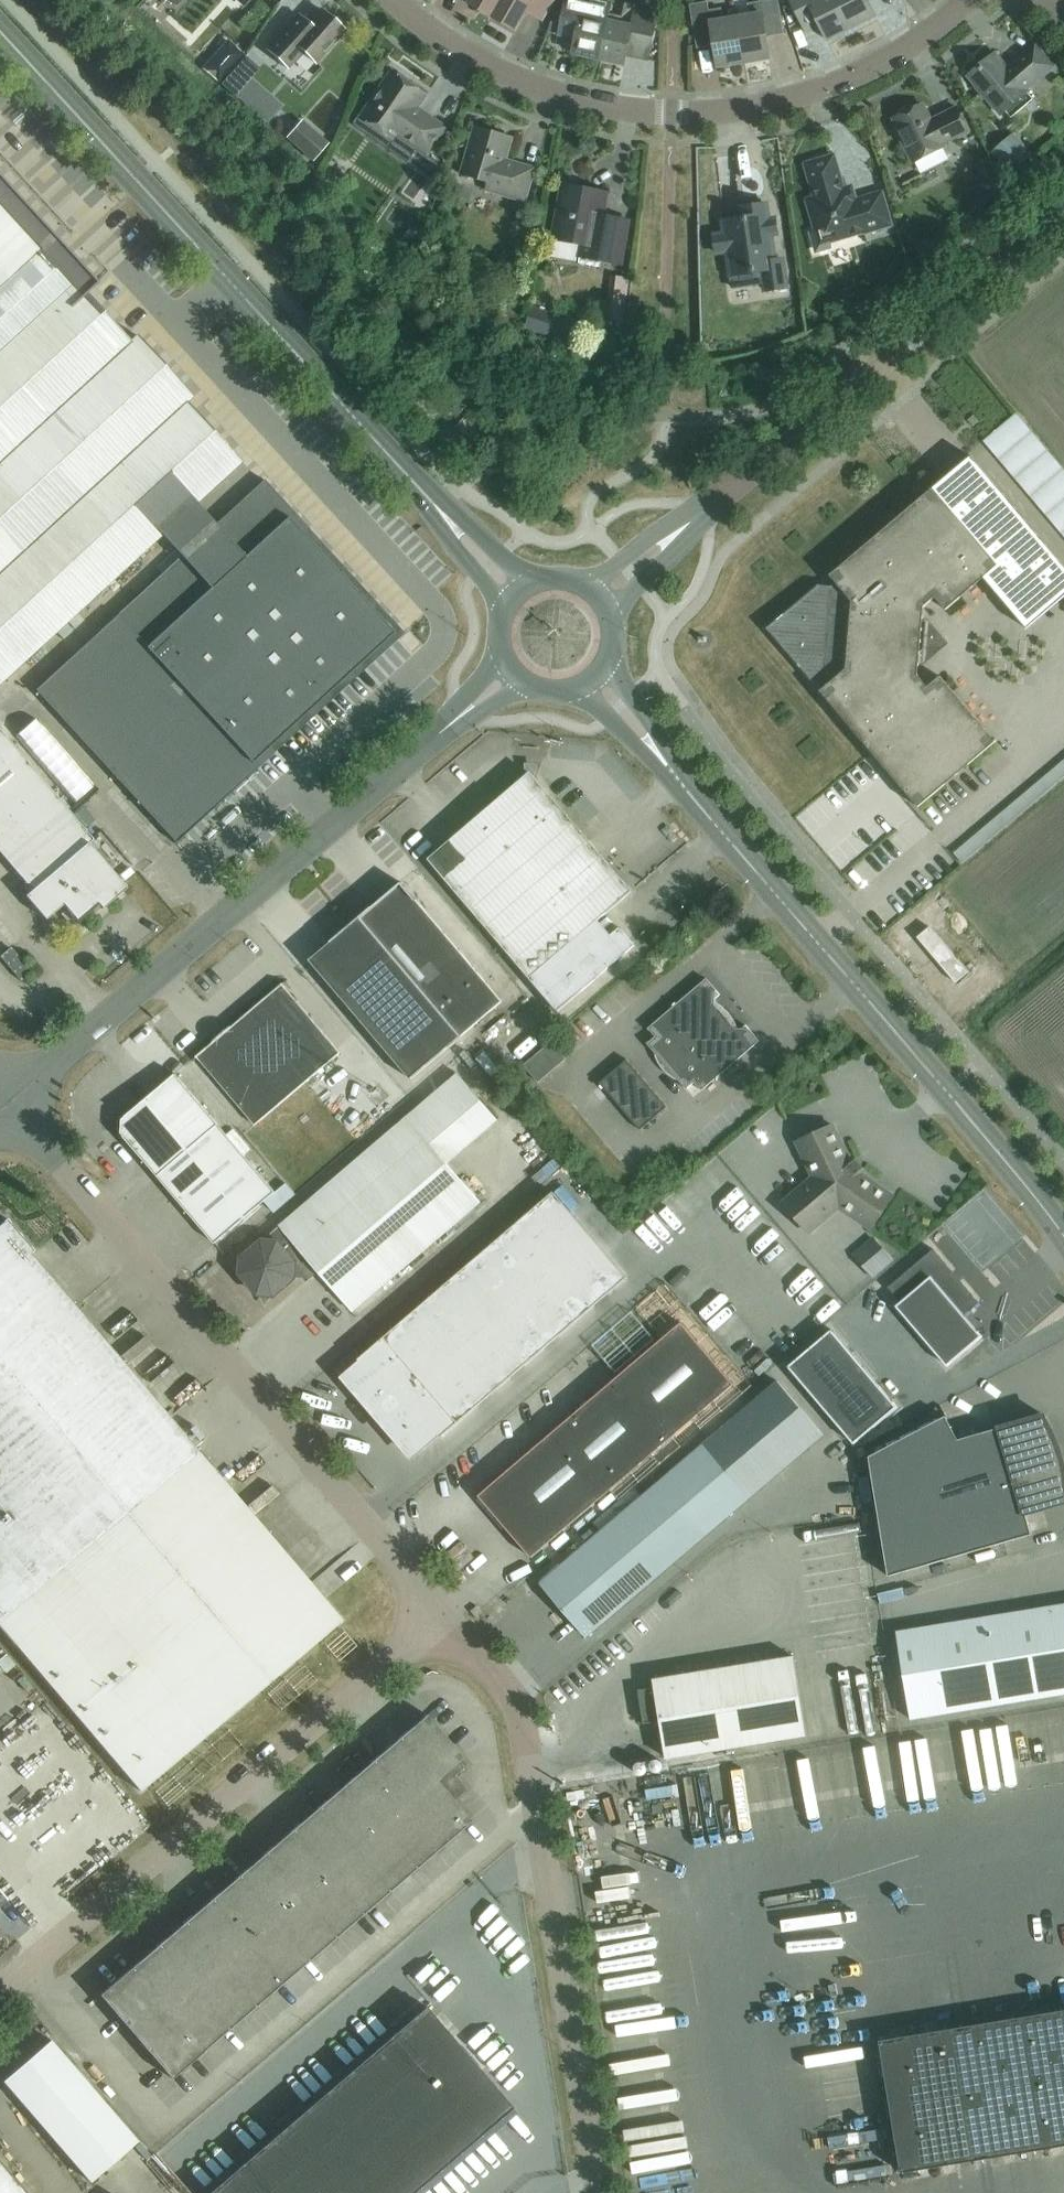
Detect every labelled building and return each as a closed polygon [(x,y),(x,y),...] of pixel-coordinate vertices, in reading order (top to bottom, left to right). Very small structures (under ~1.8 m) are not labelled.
[(502,0),(472,0),(470,4),(492,17),(502,0)] [(492,17),(515,30),(527,11),(542,20),(553,0),(502,0),(492,17)] [(612,3),(600,0),(567,0),(564,14),(556,12),(548,31),(560,34),(559,35),(577,38),(573,53),(599,59),(609,13),(612,3)] [(744,63),(770,58),(767,37),(784,34),(779,0),(760,0),(761,1),(748,4),(750,15),(737,17),(744,63)] [(838,0),(789,0),(807,35),(821,28),(827,40),(852,28),(838,0)] [(852,28),(876,16),(868,0),(838,0),(852,28)] [(609,13),(599,59),(625,65),(627,55),(649,60),(659,16),(637,11),(639,4),(626,1),(622,16),(609,13)] [(744,63),(737,17),(724,20),(722,8),(709,10),(708,1),(690,4),(697,48),(715,45),(718,67),(744,63)] [(344,30),(322,10),(311,23),(300,13),(267,50),(287,68),(302,51),(315,63),(344,30)] [(1026,90),(1054,66),(1036,44),(1008,68),(995,53),(993,53),(996,57),(983,68),(983,67),(980,69),(981,70),(972,78),(969,74),(968,75),(976,85),(975,87),(982,96),(985,96),(1001,114),(1028,91),(1026,90)] [(397,75),(392,71),(361,117),(371,124),(371,128),(373,133),(377,135),(382,136),(386,134),(396,141),(399,136),(428,155),(447,127),(418,108),(427,95),(408,82),(410,79),(399,72),(397,75)] [(246,80),(231,102),(265,126),(280,104),(246,80)] [(931,121),(923,104),(894,119),(902,136),(900,137),(913,163),(945,147),(943,144),(969,131),(957,107),(931,121)] [(286,138),(313,161),(329,143),(302,119),(286,138)] [(490,136),(475,132),(476,127),(475,126),(461,174),(489,182),(486,191),(526,202),(536,168),(519,163),(517,169),(505,166),(513,137),(491,131),(490,136)] [(1033,155),(1014,132),(991,152),(1010,175),(1033,155)] [(843,189),(841,180),(842,180),(835,155),(805,163),(812,188),(814,188),(817,196),(808,205),(816,231),(814,231),(811,236),(815,249),(820,251),(828,249),(831,244),(829,239),(837,237),(840,239),(865,232),(865,233),(892,225),(883,191),(856,199),(854,191),(843,189)] [(1002,185),(998,175),(990,159),(978,165),(986,181),(988,180),(994,191),(1002,185)] [(242,462),(187,402),(193,397),(137,335),(130,341),(73,279),(81,272),(0,183),(0,684),(242,462)] [(579,191),(563,189),(554,239),(583,244),(580,257),(581,257),(599,260),(601,260),(621,264),(629,220),(603,215),(607,193),(583,188),(579,191)] [(767,205),(767,204),(741,207),(742,218),(723,221),(725,234),(715,236),(718,254),(725,253),(729,278),(762,272),(765,290),(787,287),(783,260),(775,261),(771,235),(777,234),(775,219),(765,220),(763,206),(767,205)] [(623,323),(628,277),(612,275),(607,321),(623,323)] [(579,323),(537,309),(530,330),(572,344),(579,323)] [(426,397),(430,394),(422,385),(418,389),(426,397)] [(480,453),(490,443),(466,418),(455,427),(480,453)] [(971,456),(830,576),(836,582),(831,586),(818,585),(767,629),(810,680),(823,681),(827,686),(821,692),(919,807),(996,742),(941,677),(928,688),(919,676),(924,607),(935,598),(946,610),(984,578),(1027,629),(1063,597),(1063,566),(971,456)] [(310,530),(264,480),(36,690),(176,843),(275,752),(269,747),(317,703),(322,709),(340,693),(335,687),(394,633),(304,535),(310,530)] [(89,844),(93,840),(0,730),(0,852),(28,884),(30,883),(34,889),(26,896),(46,919),(60,908),(77,928),(102,907),(103,909),(127,888),(89,844)] [(953,849),(962,860),(1063,776),(1063,760),(953,849)] [(611,935),(599,920),(632,891),(540,783),(520,782),(429,859),(558,1011),(635,945),(620,928),(611,935)] [(503,1002),(402,882),(309,961),(411,1080),(503,1002)] [(930,924),(918,934),(956,979),(969,969),(930,924)] [(255,1125),(341,1053),(283,985),(288,980),(288,979),(191,1061),(192,1062),(196,1058),(255,1125)] [(741,1029),(738,1029),(737,1026),(734,1020),(730,1014),(725,1008),(719,1004),(715,1003),(716,999),(720,995),(707,979),(648,1029),(655,1037),(647,1043),(687,1090),(695,1084),(702,1091),(760,1041),(746,1025),(741,1029)] [(668,1107),(627,1059),(600,1083),(641,1130),(668,1107)] [(215,1244),(276,1192),(176,1074),(126,1117),(122,1133),(215,1244)] [(242,1258),(241,1274),(259,1294),(274,1295),(295,1277),(301,1277),(314,1266),(353,1311),(480,1203),(447,1164),(498,1121),(458,1074),(407,1117),(242,1258)] [(871,1229),(893,1196),(861,1174),(850,1161),(833,1125),(797,1142),(813,1177),(783,1203),(809,1233),(839,1207),(871,1229)] [(508,1154),(526,1139),(519,1132),(502,1147),(508,1154)] [(441,1438),(627,1277),(554,1192),(359,1359),(368,1369),(353,1382),(388,1424),(394,1430),(397,1434),(405,1438),(407,1439),(412,1441),(418,1441),(423,1441),(428,1439),(433,1437),(437,1434),(441,1438)] [(171,1420),(29,1254),(34,1250),(7,1218),(0,1224),(0,1627),(16,1645),(17,1644),(141,1791),(342,1620),(217,1474),(218,1473),(198,1450),(197,1451),(171,1420)] [(853,1254),(873,1277),(893,1259),(874,1237),(853,1254)] [(957,1283),(950,1275),(953,1272),(934,1249),(889,1287),(901,1302),(896,1306),(947,1366),(983,1336),(964,1315),(979,1302),(960,1280),(957,1283)] [(532,1558),(734,1384),(681,1323),(479,1496),(532,1558)] [(898,1407),(832,1329),(788,1367),(854,1444),(898,1407)] [(777,1381),(541,1582),(587,1637),(824,1435),(777,1381)] [(1044,1415),(956,1440),(947,1422),(869,1458),(889,1578),(1033,1536),(1026,1514),(1063,1503),(1063,1483),(1044,1415)] [(1063,1694),(1063,1604),(897,1631),(911,1719),(1063,1694)] [(656,1687),(639,1690),(645,1723),(662,1721),(668,1758),(807,1736),(794,1656),(655,1679),(656,1687)] [(172,2078),(471,1820),(453,1800),(467,1788),(456,1775),(464,1768),(458,1760),(463,1756),(426,1714),(100,1994),(172,2078)] [(882,1716),(858,1719),(861,1739),(885,1736),(882,1716)] [(726,1794),(725,1783),(688,1784),(689,1795),(726,1794)] [(6,1898),(8,1900),(9,1899),(0,1889),(0,1903),(6,1898)] [(208,2192),(412,2192),(512,2107),(426,2006),(208,2192)] [(882,2038),(903,2171),(1063,2145),(1063,2009),(882,2038)] [(34,2047),(47,2038),(40,2028),(27,2037),(34,2047)] [(51,2039),(4,2079),(91,2180),(138,2140),(51,2039)] [(0,2160),(0,2192),(28,2192),(0,2160)]
